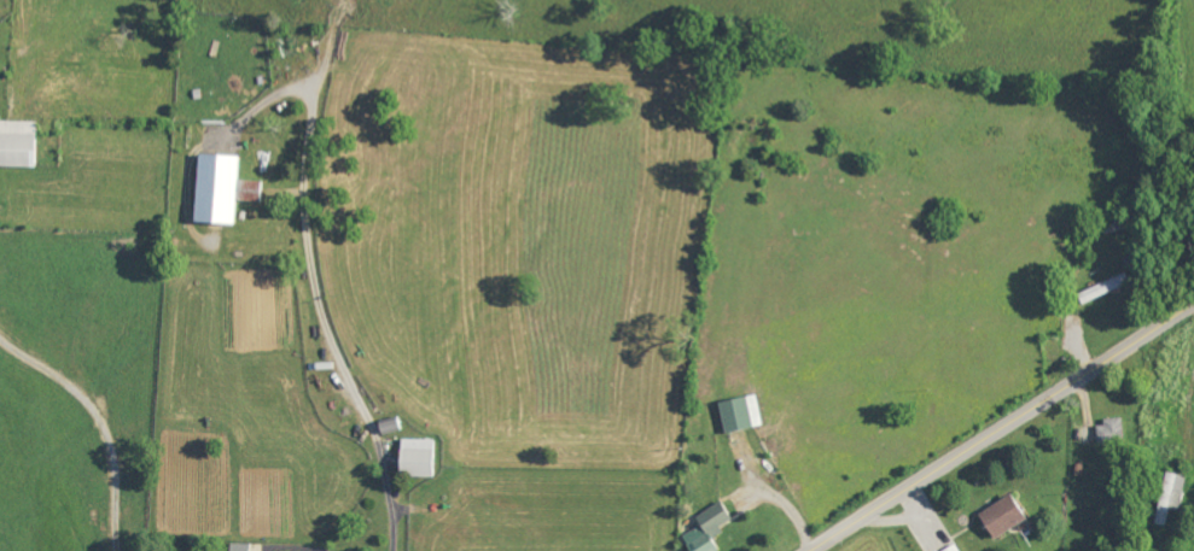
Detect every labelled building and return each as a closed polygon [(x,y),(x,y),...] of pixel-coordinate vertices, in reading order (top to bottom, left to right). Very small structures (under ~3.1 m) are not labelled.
[(36,168),(36,122),(0,121),(0,167),(36,168)] [(236,224),(237,201),(263,202),(264,181),(239,180),(240,156),(198,154),(195,223),(236,224)] [(726,433),(763,425),(757,395),(719,403),(726,433)] [(382,435),(399,429),(396,419),(378,424),(382,435)] [(1097,422),(1098,443),(1124,442),(1123,421),(1097,422)] [(434,440),(400,439),(399,477),(433,478),(434,440)] [(1187,477),(1167,473),(1155,524),(1167,527),(1171,510),(1179,512),(1187,477)] [(1026,519),(1011,494),(978,515),(994,539),(1026,519)] [(721,501),(696,518),(701,525),(682,537),(691,550),(720,550),(713,539),(723,533),(719,527),(732,519),(721,501)]
